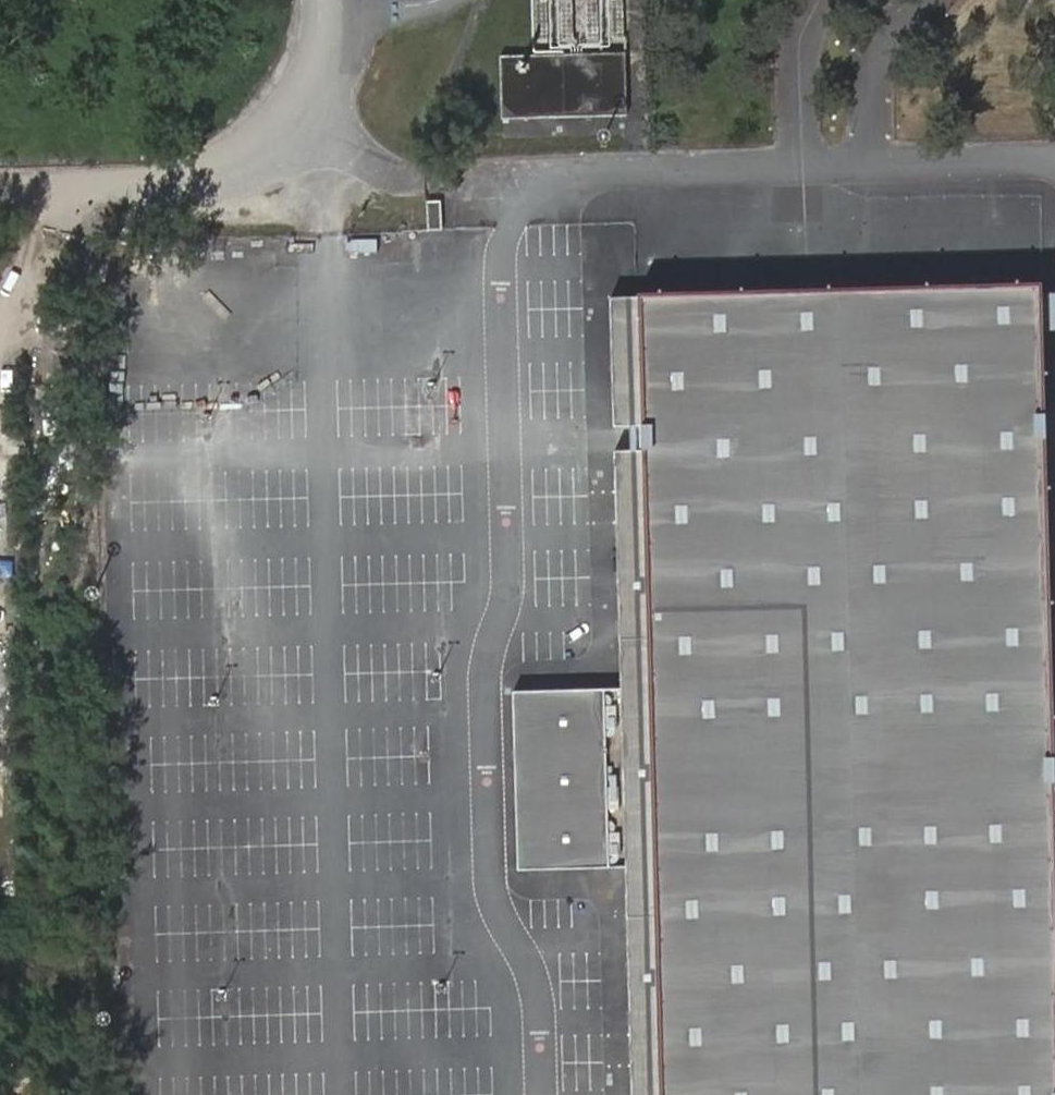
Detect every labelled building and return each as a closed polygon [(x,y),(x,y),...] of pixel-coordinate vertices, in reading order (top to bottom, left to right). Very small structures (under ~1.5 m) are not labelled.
[(627,54),(502,58),(503,120),(629,117),(627,54)] [(442,200),(428,200),(429,228),(443,228),(442,200)] [(1053,769),(1044,427),(1041,336),(1044,336),(1043,286),(667,296),(668,298),(612,300),(616,428),(646,427),(646,452),(617,452),(622,689),(623,710),(606,711),(606,690),(514,692),(519,871),(611,868),(610,848),(626,847),(627,868),(633,1094),(1054,1094),(1054,853),(1053,769)] [(646,427),(616,428),(617,452),(646,452),(646,427)] [(622,689),(606,690),(606,711),(623,710),(622,689)] [(610,848),(611,868),(627,868),(626,847),(610,848)]
